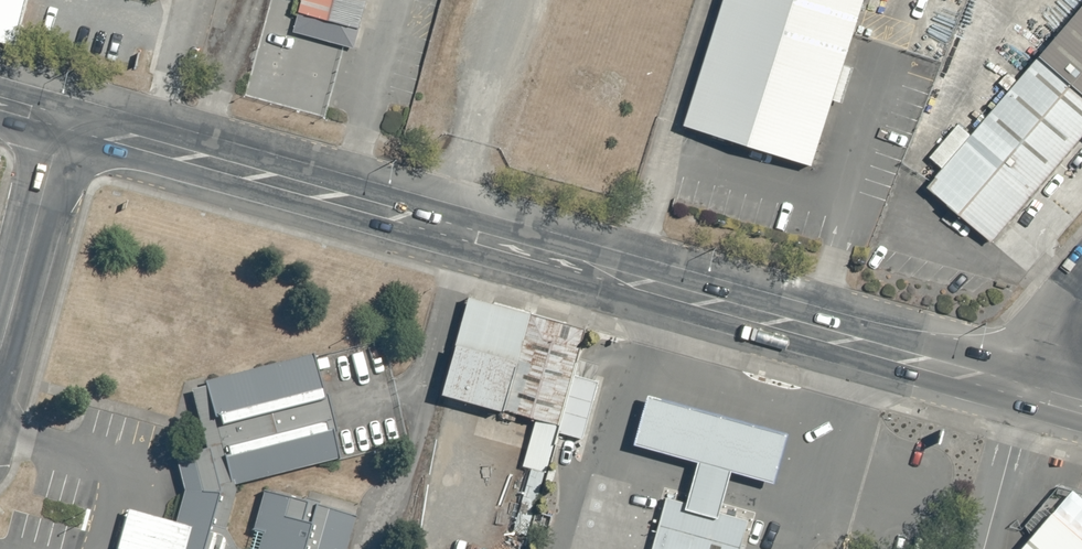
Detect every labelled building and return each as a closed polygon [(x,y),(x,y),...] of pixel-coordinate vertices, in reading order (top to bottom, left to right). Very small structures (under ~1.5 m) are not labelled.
[(343,14),(347,0),(286,0),(343,14)] [(663,112),(792,155),(844,0),(701,0),(663,112)] [(915,175),(977,226),(1081,100),(1081,0),(1061,0),(915,175)] [(509,300),(450,283),(420,390),(480,407),(509,300)] [(509,300),(480,407),(532,421),(561,314),(509,300)] [(294,342),(176,374),(202,469),(320,437),(294,342)] [(336,503),(243,475),(221,548),(322,548),(336,503)] [(649,486),(633,544),(651,548),(721,548),(732,509),(649,486)] [(1044,493),(997,548),(1081,548),(1081,525),(1044,493)]
